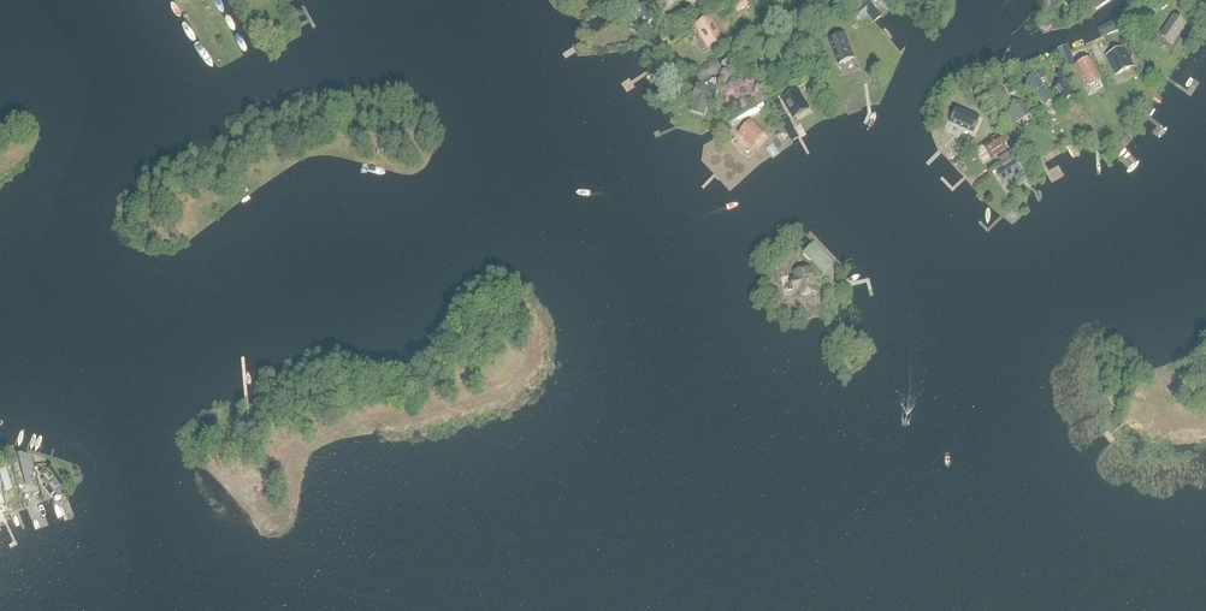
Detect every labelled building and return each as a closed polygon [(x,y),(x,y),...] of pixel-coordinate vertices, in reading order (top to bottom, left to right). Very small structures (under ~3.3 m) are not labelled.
[(734,5),(737,12),(751,4),(748,0),(743,0),(734,5)] [(903,6),(908,13),(919,5),(915,0),(911,0),(903,6)] [(1109,0),(1090,0),(1089,1),(1094,10),(1109,0)] [(873,23),(882,17),(869,1),(854,12),(860,20),(867,15),(873,23)] [(1174,17),(1161,36),(1171,43),(1185,24),(1174,17)] [(708,49),(722,41),(709,18),(695,27),(708,49)] [(1099,28),(1103,37),(1122,28),(1118,19),(1099,28)] [(828,41),(838,66),(854,60),(845,35),(828,41)] [(665,36),(651,44),(656,52),(670,43),(665,36)] [(1133,67),(1123,48),(1104,57),(1114,77),(1133,67)] [(715,59),(694,71),(701,83),(721,71),(715,59)] [(1085,88),(1101,80),(1090,59),(1074,67),(1085,88)] [(1035,71),(1039,81),(1047,77),(1042,67),(1035,71)] [(1067,80),(1068,79),(1063,72),(1057,76),(1062,84),(1055,89),(1064,103),(1073,97),(1071,95),(1075,92),(1067,80)] [(1036,75),(1027,82),(1044,105),(1052,99),(1036,75)] [(713,90),(716,81),(709,79),(701,83),(700,86),(697,84),(693,96),(696,97),(691,112),(702,116),(707,101),(712,102),(716,91),(713,90)] [(1017,92),(1011,82),(1003,87),(1009,97),(1017,92)] [(801,115),(809,111),(798,92),(781,101),(793,120),(797,118),(801,115)] [(994,105),(991,98),(984,101),(988,108),(994,105)] [(1012,123),(1026,121),(1032,109),(1026,99),(1006,114),(1012,123)] [(727,118),(733,129),(766,110),(760,100),(727,118)] [(972,133),(978,120),(956,110),(950,123),(972,133)] [(1001,117),(997,119),(1002,127),(1006,124),(1001,117)] [(788,118),(781,121),(792,141),(799,138),(788,118)] [(738,133),(744,139),(745,138),(752,145),(763,134),(750,120),(738,133)] [(991,159),(1007,149),(998,135),(982,145),(991,159)] [(1010,151),(997,160),(1001,165),(1013,156),(1010,151)] [(1016,164),(997,176),(1002,185),(1013,178),(1018,186),(1027,181),(1016,164)] [(834,263),(814,242),(803,253),(823,274),(834,263)] [(796,279),(792,280),(795,292),(800,290),(801,297),(816,294),(811,271),(795,274),(796,279)] [(30,479),(30,477),(30,475),(31,472),(33,470),(31,463),(21,458),(18,459),(25,485),(30,484),(30,482),(29,480),(30,479)] [(9,487),(5,466),(0,467),(0,475),(3,488),(9,487)] [(48,467),(40,473),(44,480),(41,481),(46,487),(43,489),(49,497),(54,493),(56,495),(65,489),(51,469),(50,470),(48,467)]
